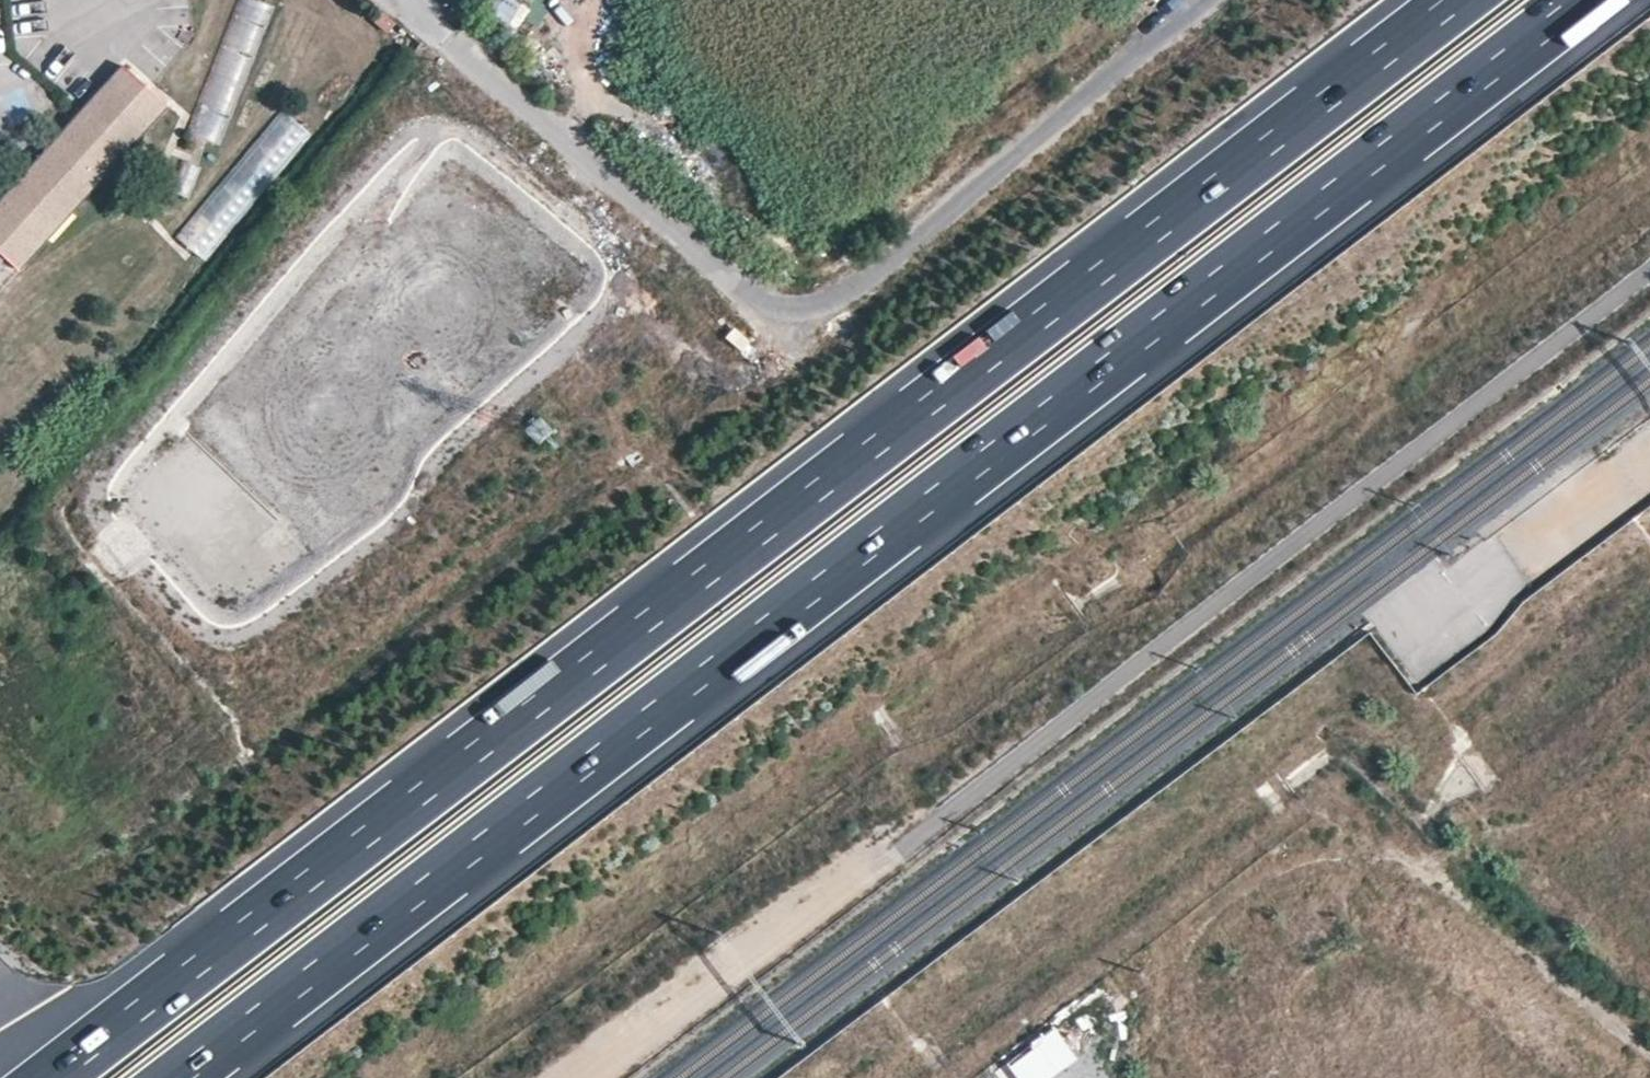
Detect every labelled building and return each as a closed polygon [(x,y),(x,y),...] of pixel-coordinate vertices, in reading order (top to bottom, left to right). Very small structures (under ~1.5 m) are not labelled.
[(221,146),(275,6),(257,0),(235,0),(184,132),(221,146)] [(480,11),(506,27),(521,4),(515,0),(487,0),(480,11)] [(394,23),(395,22),(382,12),(373,22),(386,33),(394,23)] [(17,267),(165,103),(123,65),(0,202),(0,251),(17,267)] [(184,245),(209,263),(305,128),(280,110),(184,245)] [(189,198),(189,197),(201,167),(181,159),(167,189),(189,198)] [(729,201),(752,190),(737,162),(715,174),(729,201)]
